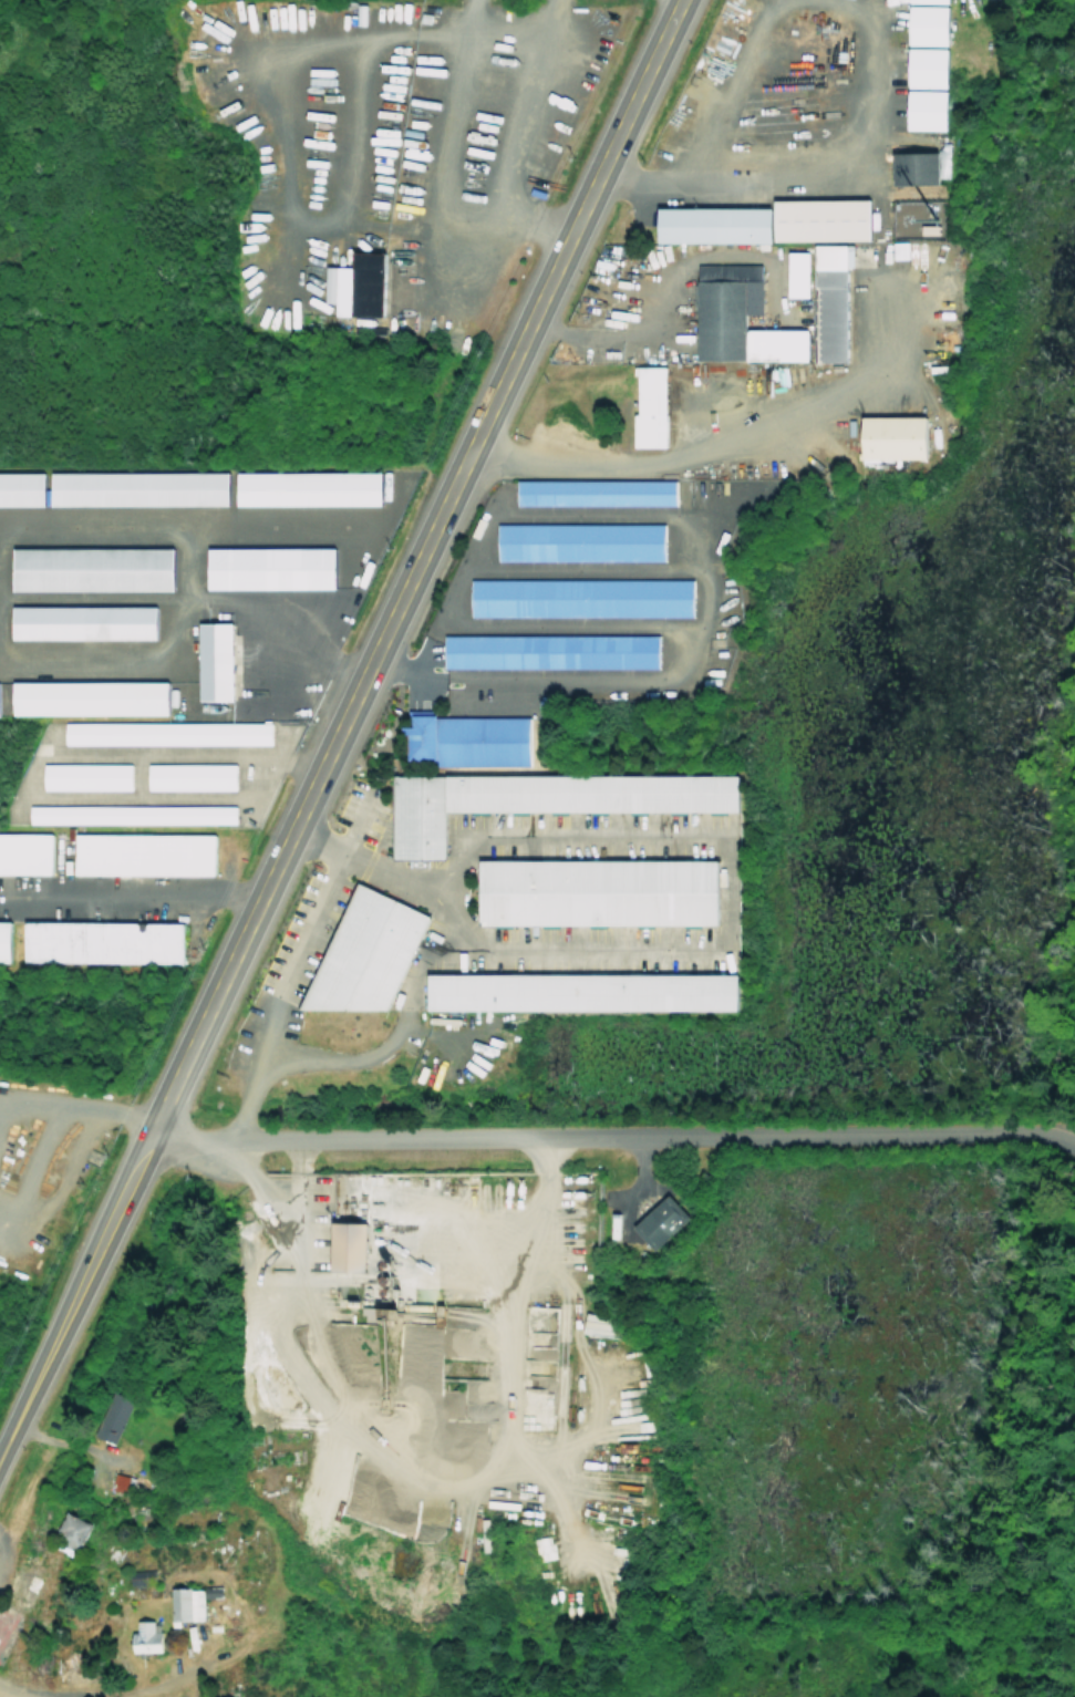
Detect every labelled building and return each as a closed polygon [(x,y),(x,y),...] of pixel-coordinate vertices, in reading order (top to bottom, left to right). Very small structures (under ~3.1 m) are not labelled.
[(950,45),(949,6),(910,6),(910,45),(950,45)] [(949,87),(949,48),(909,49),(909,87),(949,87)] [(948,130),(948,90),(909,90),(909,130),(948,130)] [(895,185),(939,185),(939,152),(895,152),(895,185)] [(775,208),(775,200),(874,199),(875,241),(775,242),(775,208)] [(891,238),(920,237),(920,225),(932,225),(932,201),(890,202),(891,238)] [(775,208),(660,208),(660,242),(775,242),(775,208)] [(882,260),(906,260),(906,241),(882,241),(882,260)] [(848,245),(815,245),(815,361),(847,361),(848,245)] [(343,312),(378,313),(380,250),(344,249),(343,312)] [(809,251),(788,251),(788,297),(809,297),(809,251)] [(761,263),(696,263),(695,359),(809,359),(809,328),(745,328),(745,312),(761,312),(761,263)] [(666,445),(666,364),(633,364),(633,445),(666,445)] [(861,414),(862,456),(929,456),(928,414),(861,414)] [(43,505),(43,470),(0,470),(0,505),(43,505)] [(227,505),(227,470),(48,470),(48,504),(227,505)] [(231,472),(380,472),(380,506),(231,506),(231,472)] [(675,503),(675,478),(515,478),(515,503),(675,503)] [(663,559),(663,522),(495,522),(495,559),(663,559)] [(173,547),(11,547),(11,589),(173,589),(173,547)] [(203,550),(335,551),(335,590),(201,589),(203,550)] [(691,578),(468,578),(468,614),(691,614),(691,578)] [(156,604),(10,604),(10,639),(156,639),(156,604)] [(232,621),(198,621),(198,699),(232,699),(232,621)] [(658,666),(658,634),(443,634),(443,666),(658,666)] [(168,714),(168,680),(11,680),(11,714),(168,714)] [(528,765),(528,715),(412,715),(412,725),(400,725),(400,733),(409,733),(409,759),(435,759),(435,765),(528,765)] [(271,743),(271,721),(62,721),(62,743),(271,743)] [(41,788),(130,788),(130,763),(41,763),(41,788)] [(235,788),(235,763),(146,763),(146,788),(235,788)] [(393,774),(393,858),(444,858),(444,810),(740,810),(740,774),(393,774)] [(234,805),(27,804),(27,822),(234,822),(234,805)] [(51,873),(51,831),(0,831),(0,873),(51,873)] [(215,875),(215,832),(72,832),(72,875),(215,875)] [(717,923),(717,858),(478,858),(478,923),(717,923)] [(427,912),(427,911),(354,881),(301,1007),(387,1011),(427,912)] [(9,962),(9,920),(0,920),(0,962),(9,962)] [(183,922),(21,920),(21,961),(183,963),(183,922)] [(738,1010),(738,973),(427,973),(427,1010),(738,1010)] [(654,1250),(690,1215),(668,1192),(632,1227),(654,1250)] [(619,1238),(619,1213),(606,1213),(605,1238),(619,1238)] [(369,1221),(333,1221),(333,1271),(369,1271),(369,1221)] [(620,1313),(582,1315),(583,1336),(621,1334),(620,1313)] [(90,1523),(65,1511),(51,1539),(75,1552),(90,1523)] [(168,1585),(168,1621),(201,1621),(201,1596),(219,1596),(219,1585),(168,1585)] [(131,1651),(161,1651),(161,1618),(131,1618),(131,1651)]
